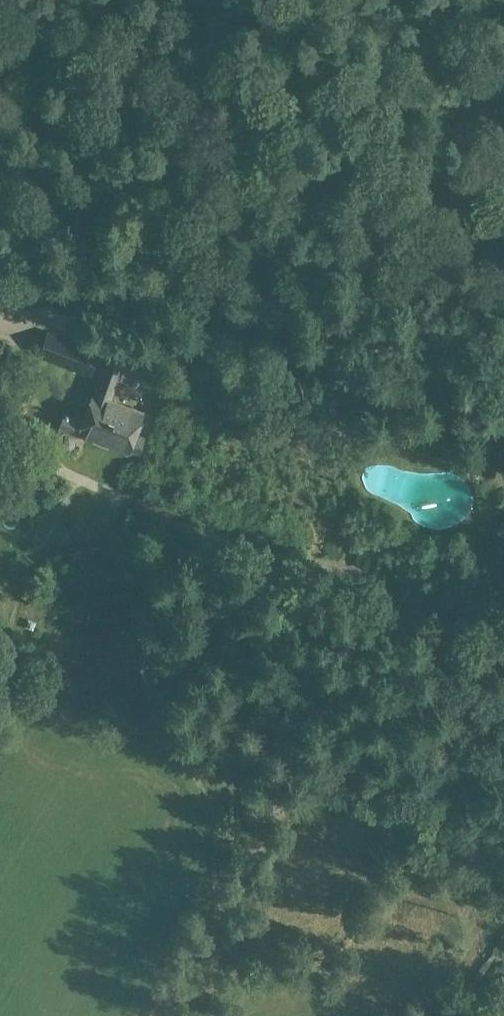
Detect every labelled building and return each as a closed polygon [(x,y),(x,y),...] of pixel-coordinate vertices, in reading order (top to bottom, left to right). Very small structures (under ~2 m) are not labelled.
[(16,281),(37,288),(49,245),(28,239),(16,281)] [(37,358),(89,378),(100,350),(47,330),(37,358)] [(110,401),(123,363),(105,357),(79,433),(127,451),(143,412),(110,401)]
